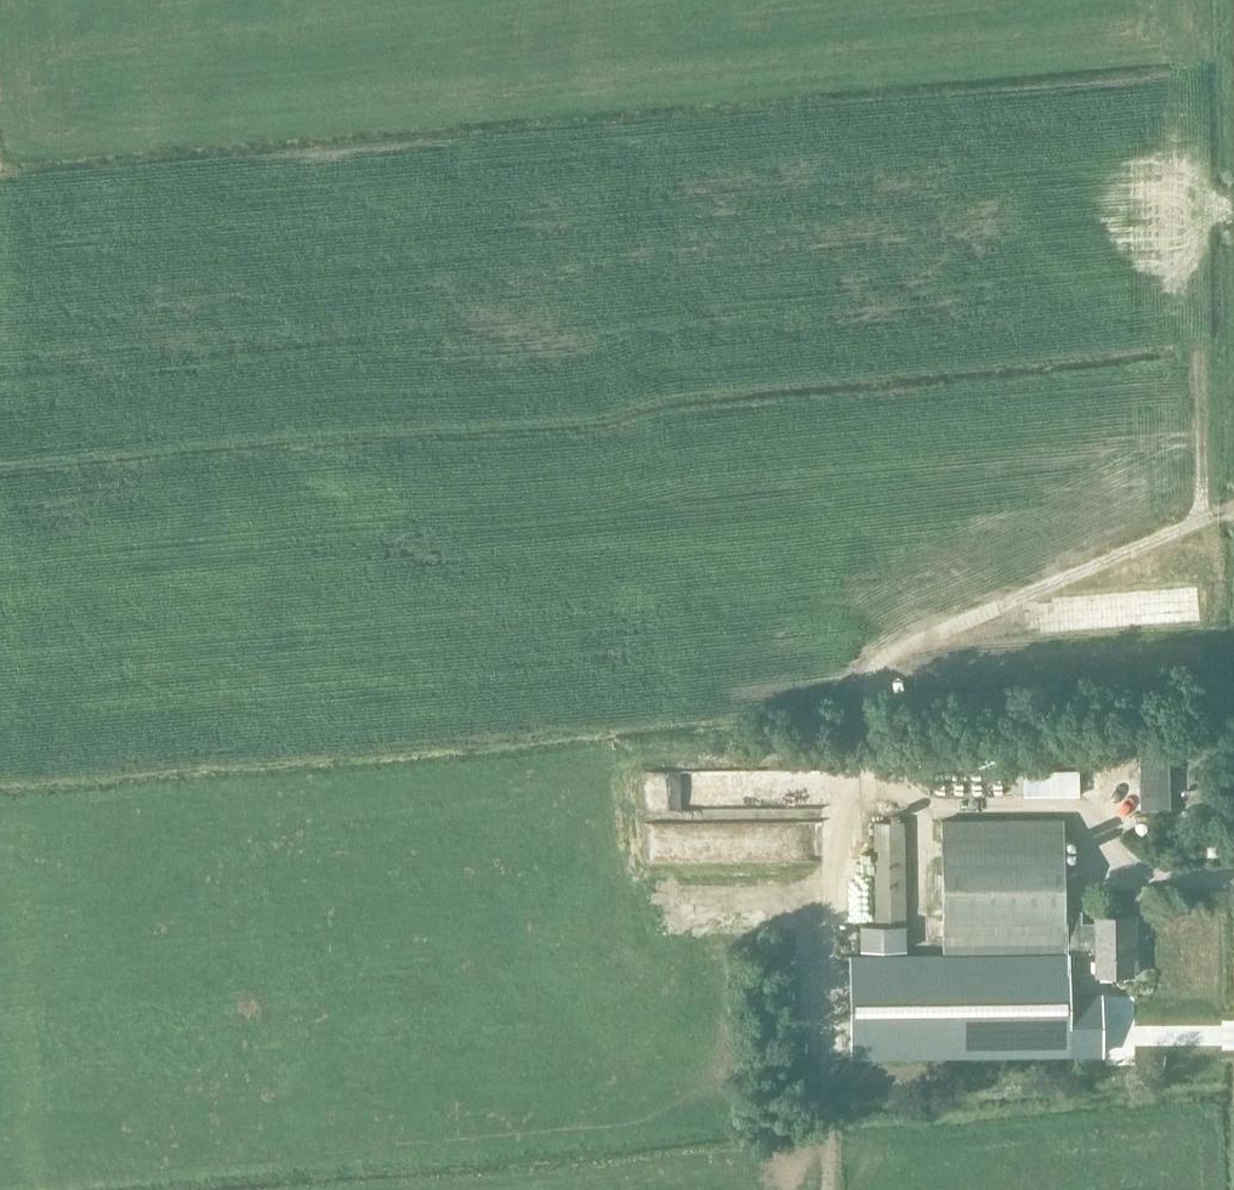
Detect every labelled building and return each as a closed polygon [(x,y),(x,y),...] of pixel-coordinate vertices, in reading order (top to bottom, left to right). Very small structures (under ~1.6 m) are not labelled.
[(653,788),(775,785),(775,758),(653,761),(653,788)] [(1079,769),(934,770),(934,796),(1079,794),(1079,769)] [(729,797),(672,798),(673,809),(654,810),(655,849),(730,848),(729,797)] [(800,810),(811,927),(833,925),(828,863),(833,863),(828,807),(800,810)] [(943,955),(850,956),(852,1055),(1069,1052),(1068,953),(1065,953),(1065,946),(1095,946),(1095,976),(1133,975),(1133,945),(1136,945),(1135,915),(1095,916),(1095,923),(1081,923),(1081,911),(1065,911),(1064,820),(943,820),(943,955)] [(874,823),(877,925),(905,924),(903,822),(874,823)] [(861,925),(861,946),(906,945),(905,924),(877,925),(861,925)]
